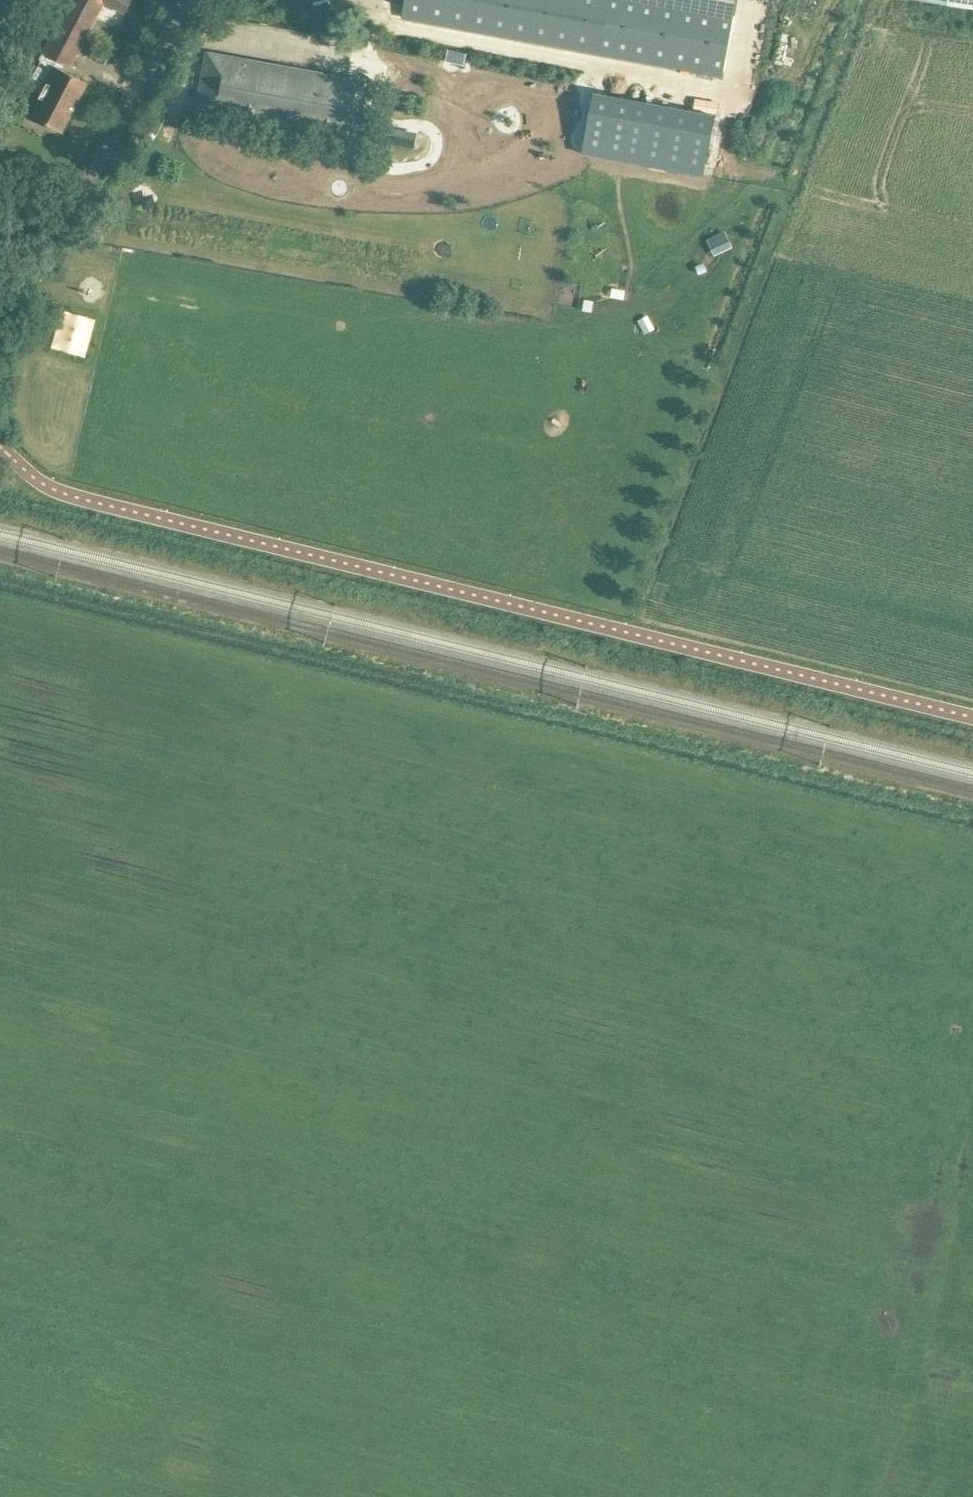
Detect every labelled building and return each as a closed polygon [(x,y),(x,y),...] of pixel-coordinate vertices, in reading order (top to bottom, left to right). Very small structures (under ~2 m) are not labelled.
[(13,25),(20,0),(0,0),(0,22),(13,25)] [(26,85),(26,86),(39,93),(28,115),(60,132),(85,83),(58,69),(61,64),(68,67),(102,2),(99,0),(69,0),(38,59),(42,61),(29,86),(26,85)] [(102,2),(123,12),(129,0),(99,0),(102,2)] [(402,17),(723,74),(736,0),(405,0),(402,17)] [(364,31),(362,42),(379,46),(382,35),(364,31)] [(450,48),(447,60),(465,64),(467,52),(450,48)] [(356,129),(355,137),(356,137),(366,82),(208,53),(198,109),(240,116),(242,109),(356,129)] [(594,93),(583,153),(702,175),(714,115),(594,93)] [(165,120),(154,115),(147,131),(158,136),(165,120)] [(513,132),(511,142),(526,146),(529,135),(513,132)] [(149,158),(138,153),(133,164),(144,169),(149,158)] [(724,231),(706,240),(714,256),(732,248),(724,231)]
